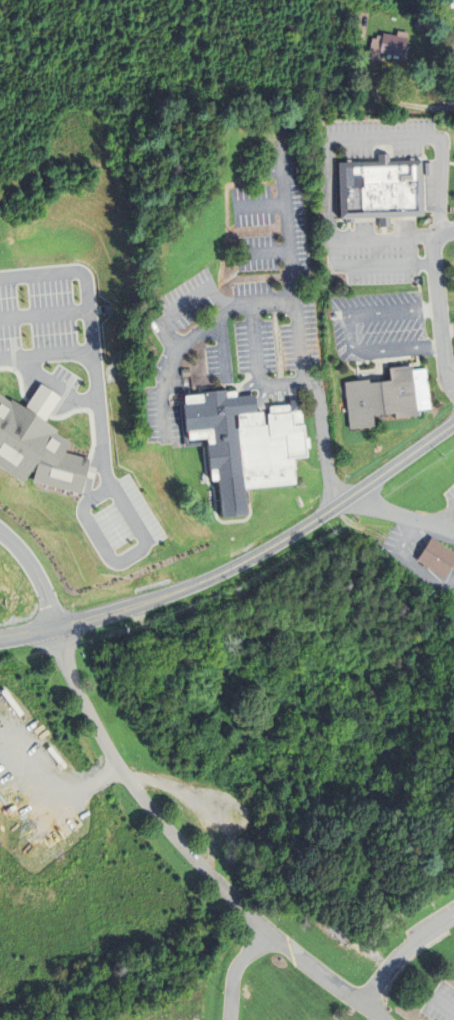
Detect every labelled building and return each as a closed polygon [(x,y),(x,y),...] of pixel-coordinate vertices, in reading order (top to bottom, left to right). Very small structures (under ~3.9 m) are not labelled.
[(369,58),(404,64),(409,35),(397,33),(397,38),(372,34),(369,58)] [(341,220),(339,162),(378,161),(378,156),(390,156),(390,161),(422,160),(424,217),(391,218),(391,228),(380,228),(379,219),(355,219),(355,222),(347,222),(347,220),(341,220)] [(348,428),(342,381),(368,378),(368,382),(389,379),(388,367),(411,365),(411,369),(424,368),(429,408),(415,410),(415,414),(394,417),(393,412),(373,414),(374,425),(348,428)] [(22,483),(0,468),(0,394),(11,401),(13,399),(26,408),(35,394),(42,384),(62,397),(55,407),(46,421),(58,429),(56,432),(71,442),(65,452),(91,460),(82,495),(33,481),(35,473),(31,470),(22,483)] [(216,471),(209,472),(207,446),(185,448),(181,397),(205,395),(205,391),(228,389),(229,391),(239,390),(239,396),(258,394),(259,412),(266,411),(266,413),(272,412),(271,406),(292,404),(292,400),(303,399),(306,424),(307,424),(308,437),(311,437),(312,448),(308,448),(309,457),(297,458),(298,469),(295,470),(297,484),(243,489),(245,517),(220,519),(216,471)] [(95,480),(83,476),(86,465),(98,468),(95,480)] [(430,536),(453,551),(453,560),(444,576),(416,559),(430,536)]
